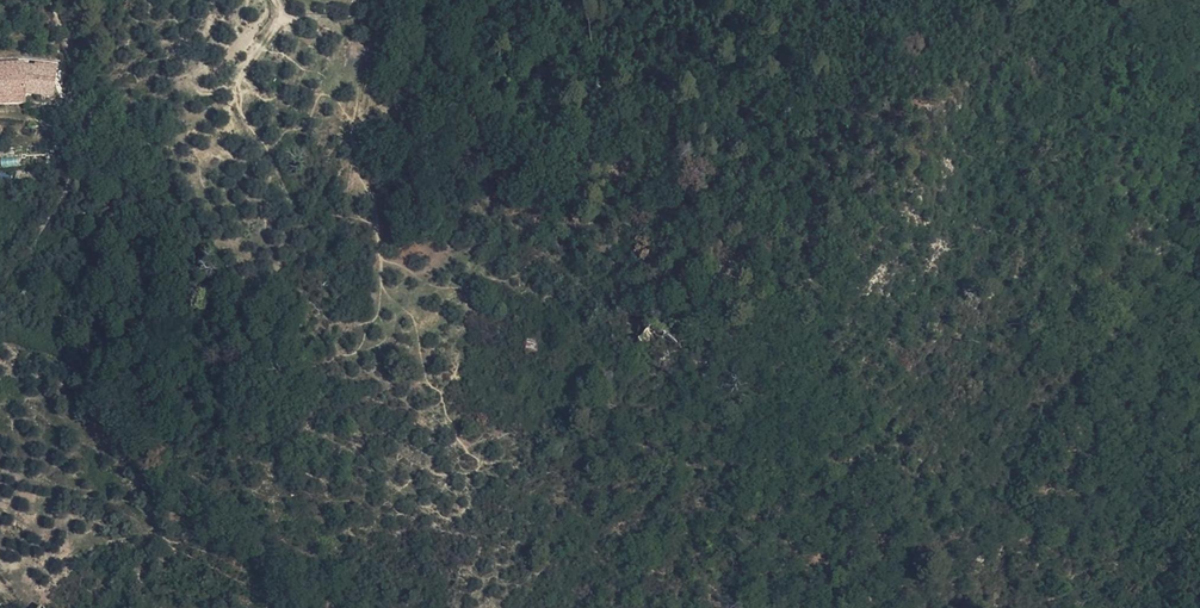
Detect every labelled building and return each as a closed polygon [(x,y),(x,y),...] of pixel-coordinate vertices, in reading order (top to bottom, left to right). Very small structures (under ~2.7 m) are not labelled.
[(26,94),(26,90),(54,93),(57,62),(35,60),(35,63),(24,62),(24,59),(0,60),(0,96),(26,94)] [(620,320),(631,329),(644,314),(633,305),(620,320)] [(665,343),(649,332),(636,347),(669,371),(684,351),(669,338),(665,343)]
